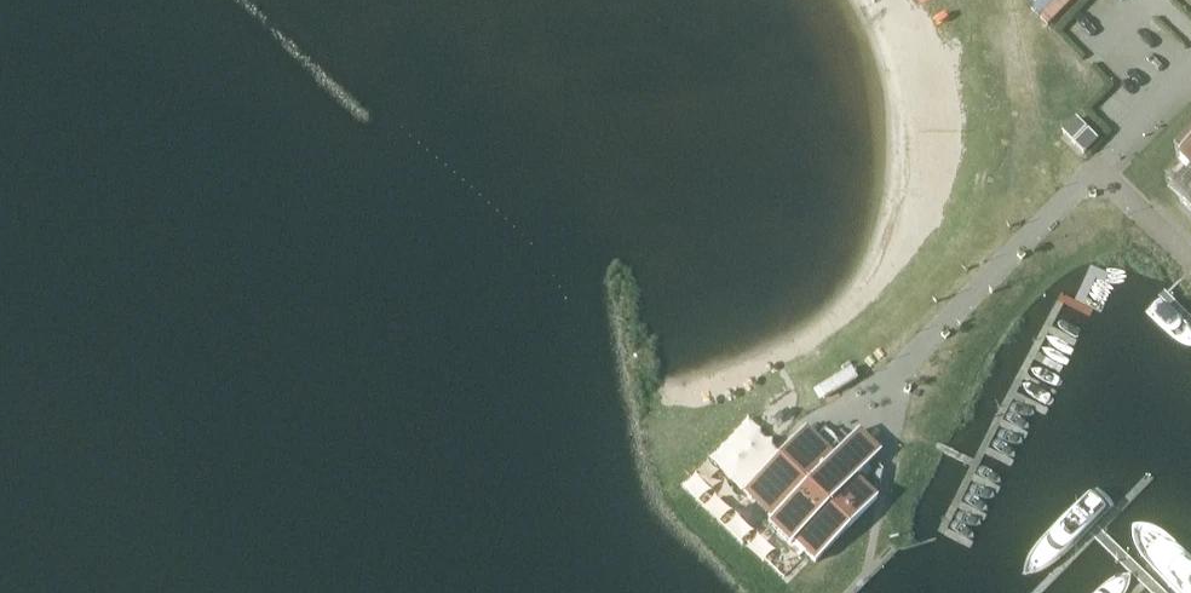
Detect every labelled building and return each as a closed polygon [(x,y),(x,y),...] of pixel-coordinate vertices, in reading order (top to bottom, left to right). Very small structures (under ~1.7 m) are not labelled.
[(1075,140),(1086,128),(1078,120),(1067,131),(1075,140)] [(1090,132),(1079,143),(1087,152),(1098,140),(1090,132)] [(1180,172),(1190,183),(1190,160),(1180,172)] [(1180,200),(1190,210),(1190,188),(1180,200)] [(863,471),(841,449),(834,456),(806,429),(743,493),(772,520),(768,524),(791,545),(794,542),(816,563),(878,499),(856,478),(863,471)]
